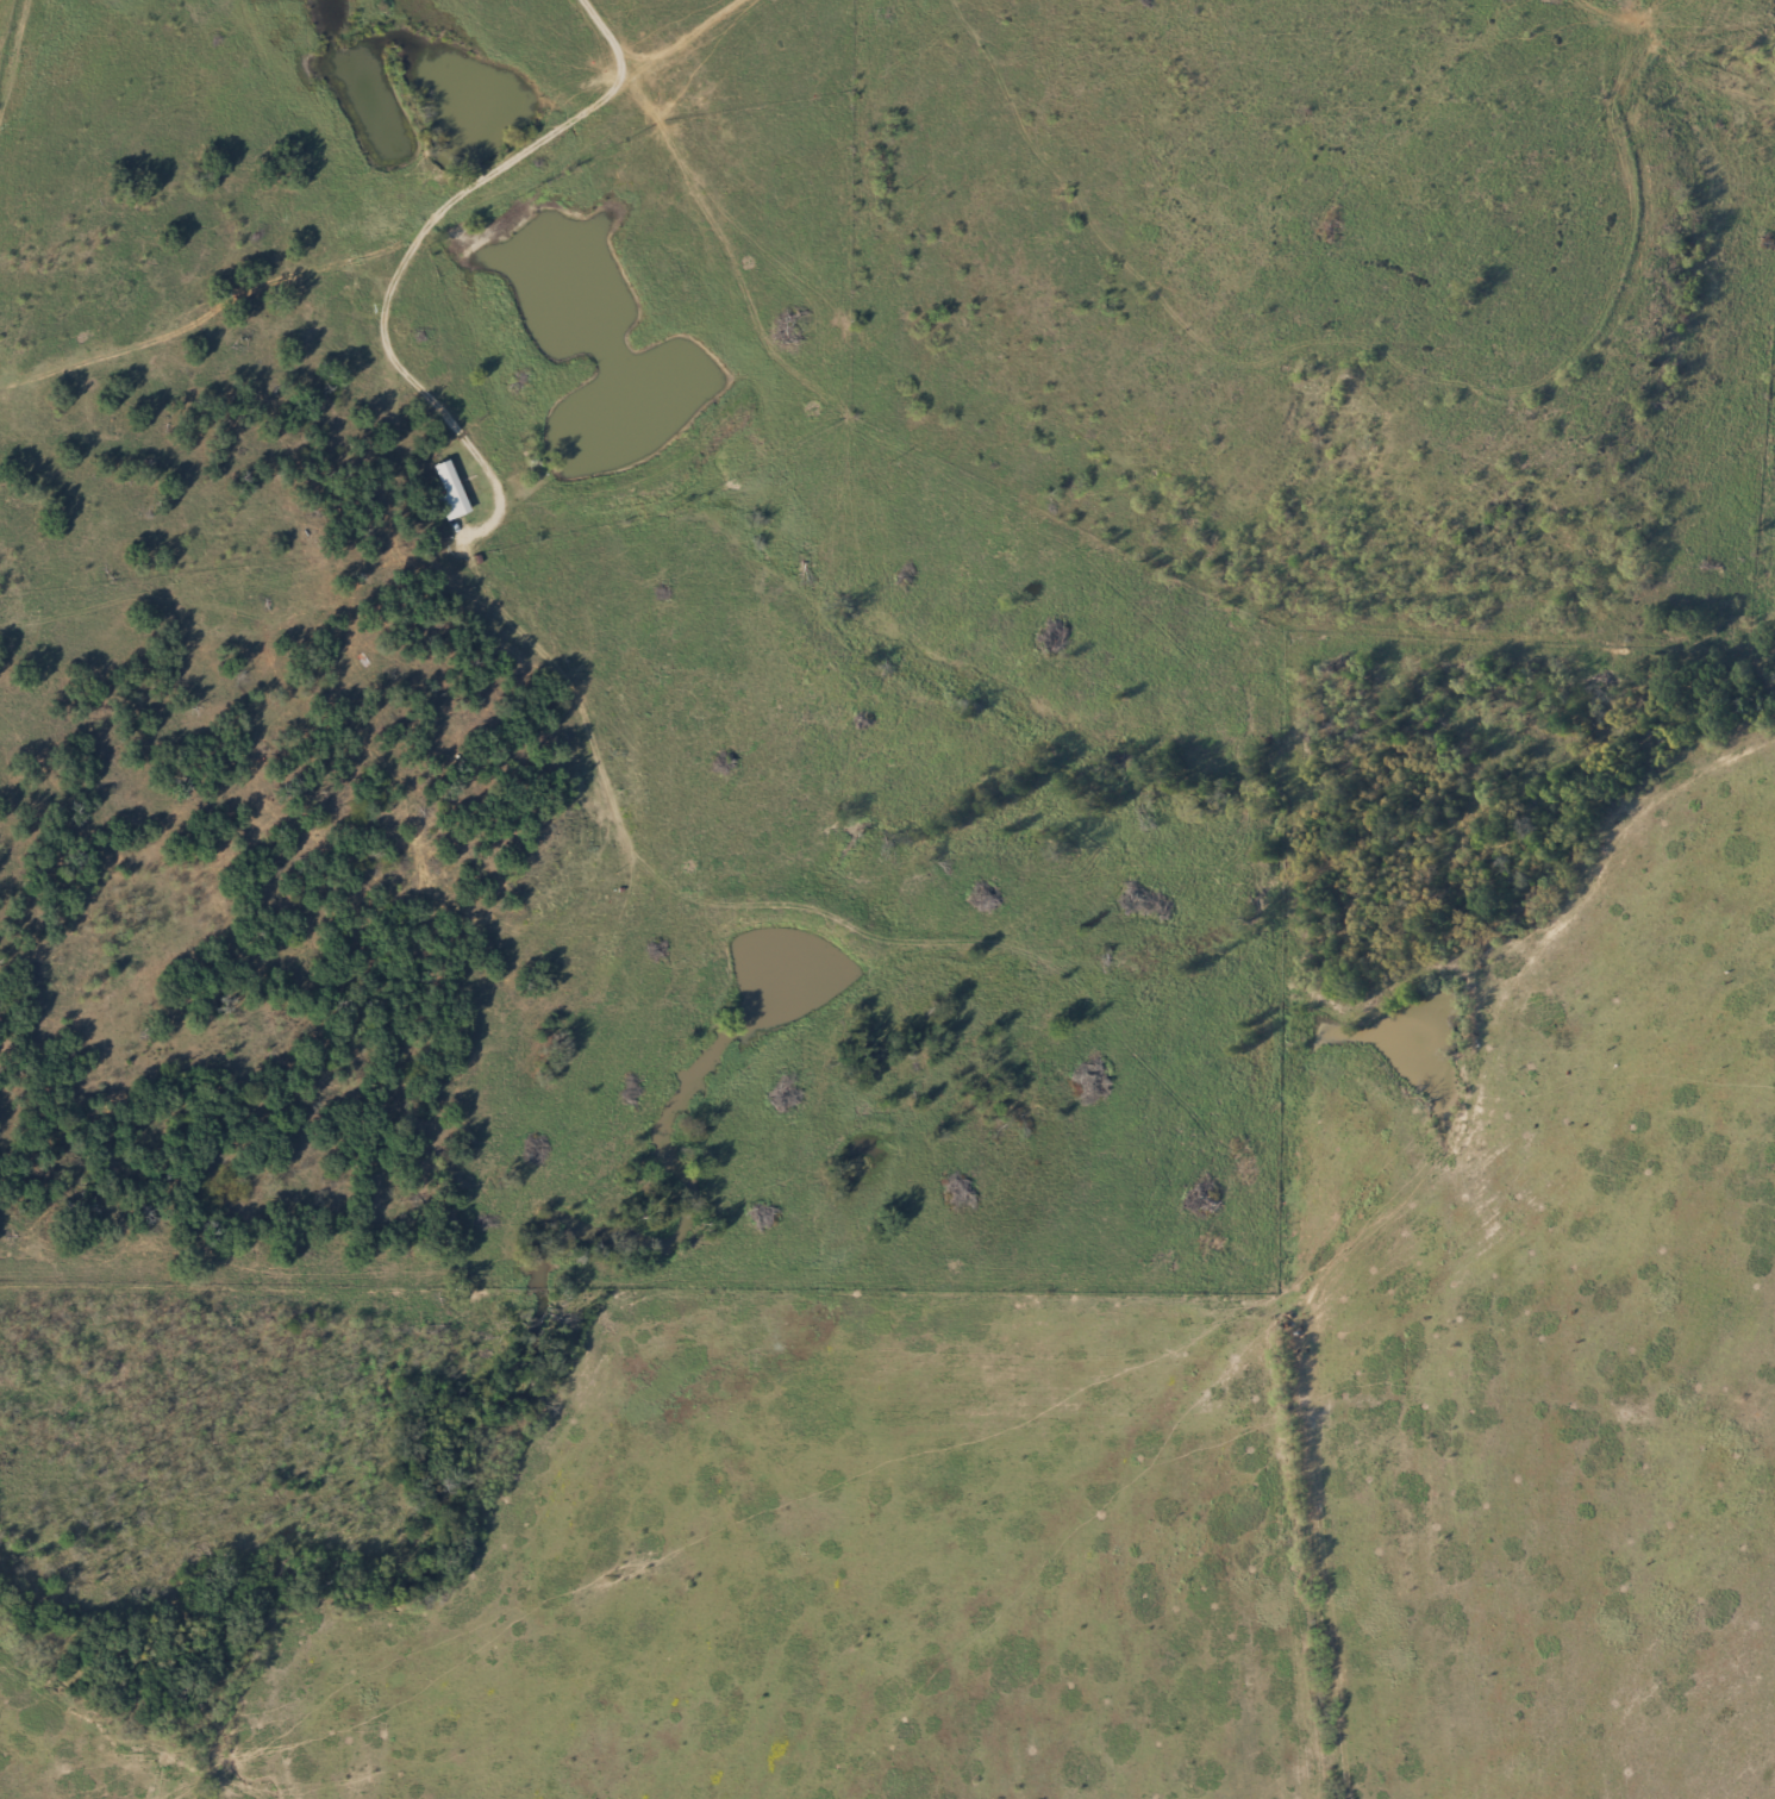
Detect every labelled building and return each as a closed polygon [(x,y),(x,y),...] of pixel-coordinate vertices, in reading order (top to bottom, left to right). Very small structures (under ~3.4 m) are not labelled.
[(437,497),(447,520),(470,510),(448,459),(433,465),(445,494),(437,497)]
